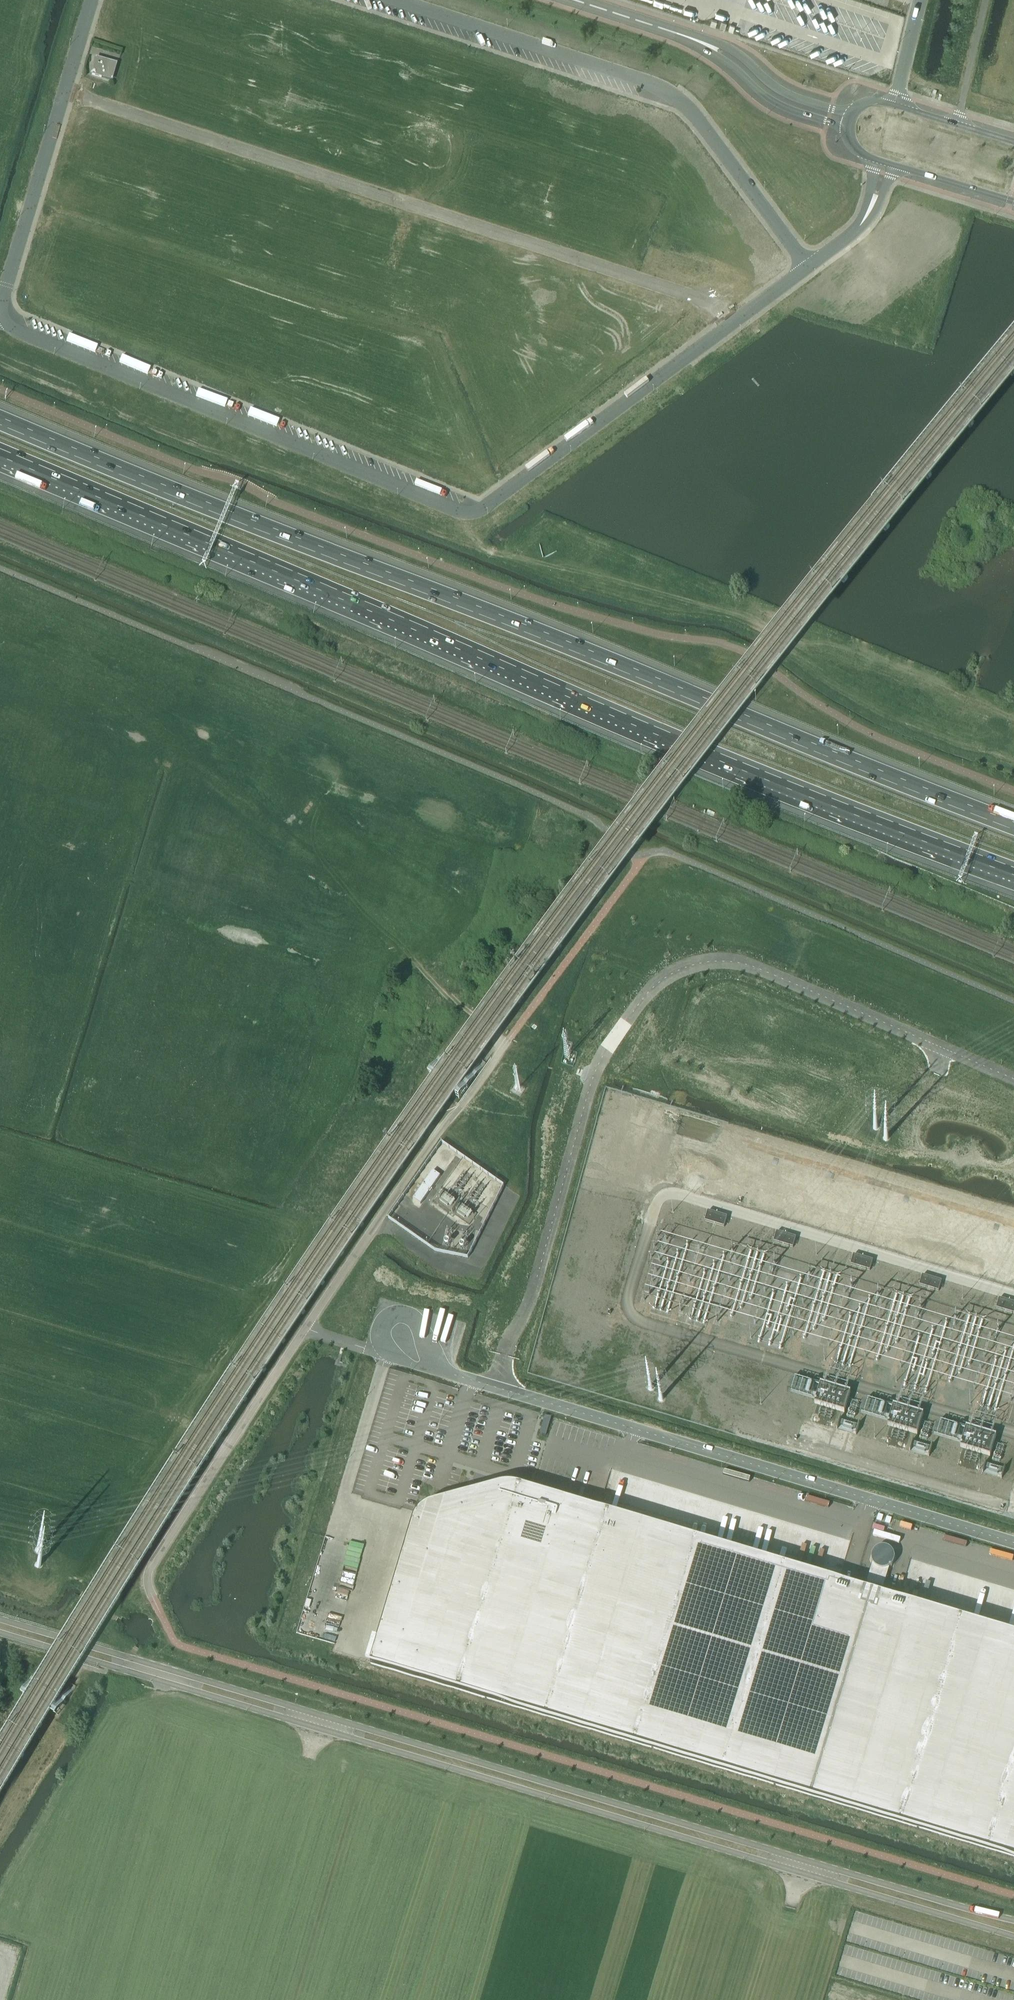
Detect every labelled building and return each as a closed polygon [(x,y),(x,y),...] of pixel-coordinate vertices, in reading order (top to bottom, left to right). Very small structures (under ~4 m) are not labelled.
[(110,80),(115,66),(96,60),(92,74),(110,80)] [(433,1171),(413,1199),(421,1205),(441,1176),(433,1171)] [(708,1211),(705,1221),(724,1227),(727,1217),(708,1211)] [(776,1231),(773,1241),(793,1247),(796,1237),(776,1231)] [(853,1254),(850,1264),(869,1270),(872,1260),(853,1254)] [(922,1275),(919,1285),(938,1291),(941,1281),(922,1275)] [(996,1308),(1013,1314),(1013,1303),(999,1298),(996,1308)] [(821,1383),(815,1403),(844,1412),(850,1392),(821,1383)] [(893,1405),(887,1425),(917,1434),(923,1414),(893,1405)] [(551,1417),(545,1415),(539,1433),(546,1435),(551,1417)] [(966,1427),(960,1446),(990,1455),(996,1436),(966,1427)] [(371,1664),(1013,1856),(1013,1634),(522,1487),(521,1486),(520,1486),(519,1486),(518,1485),(517,1485),(516,1485),(514,1485),(513,1484),(512,1484),(511,1484),(510,1484),(508,1484),(507,1484),(506,1484),(505,1485),(504,1485),(502,1485),(501,1485),(500,1486),(499,1486),(498,1486),(434,1504),(433,1504),(432,1504),(431,1504),(430,1505),(429,1505),(428,1506),(427,1506),(426,1507),(425,1507),(424,1508),(423,1509),(422,1509),(421,1510),(421,1511),(420,1512),(419,1512),(418,1513),(418,1514),(417,1515),(416,1516),(416,1517),(415,1518),(415,1519),(414,1520),(414,1521),(414,1522),(371,1664)] [(872,1562),(866,1585),(884,1590),(890,1568),(890,1567),(891,1567),(891,1566),(892,1566),(892,1565),(893,1565),(893,1564),(893,1563),(894,1563),(894,1562),(894,1561),(894,1560),(895,1559),(895,1558),(895,1557),(894,1556),(894,1555),(894,1554),(893,1553),(893,1552),(892,1551),(891,1550),(890,1549),(889,1548),(888,1548),(887,1547),(886,1547),(885,1547),(884,1547),(883,1547),(882,1547),(881,1547),(880,1547),(879,1547),(878,1548),(877,1548),(876,1549),(875,1550),(874,1551),(873,1552),(873,1553),(872,1554),(872,1555),(872,1556),(872,1557),(872,1558),(872,1559),(872,1560),(872,1561),(872,1562)]
